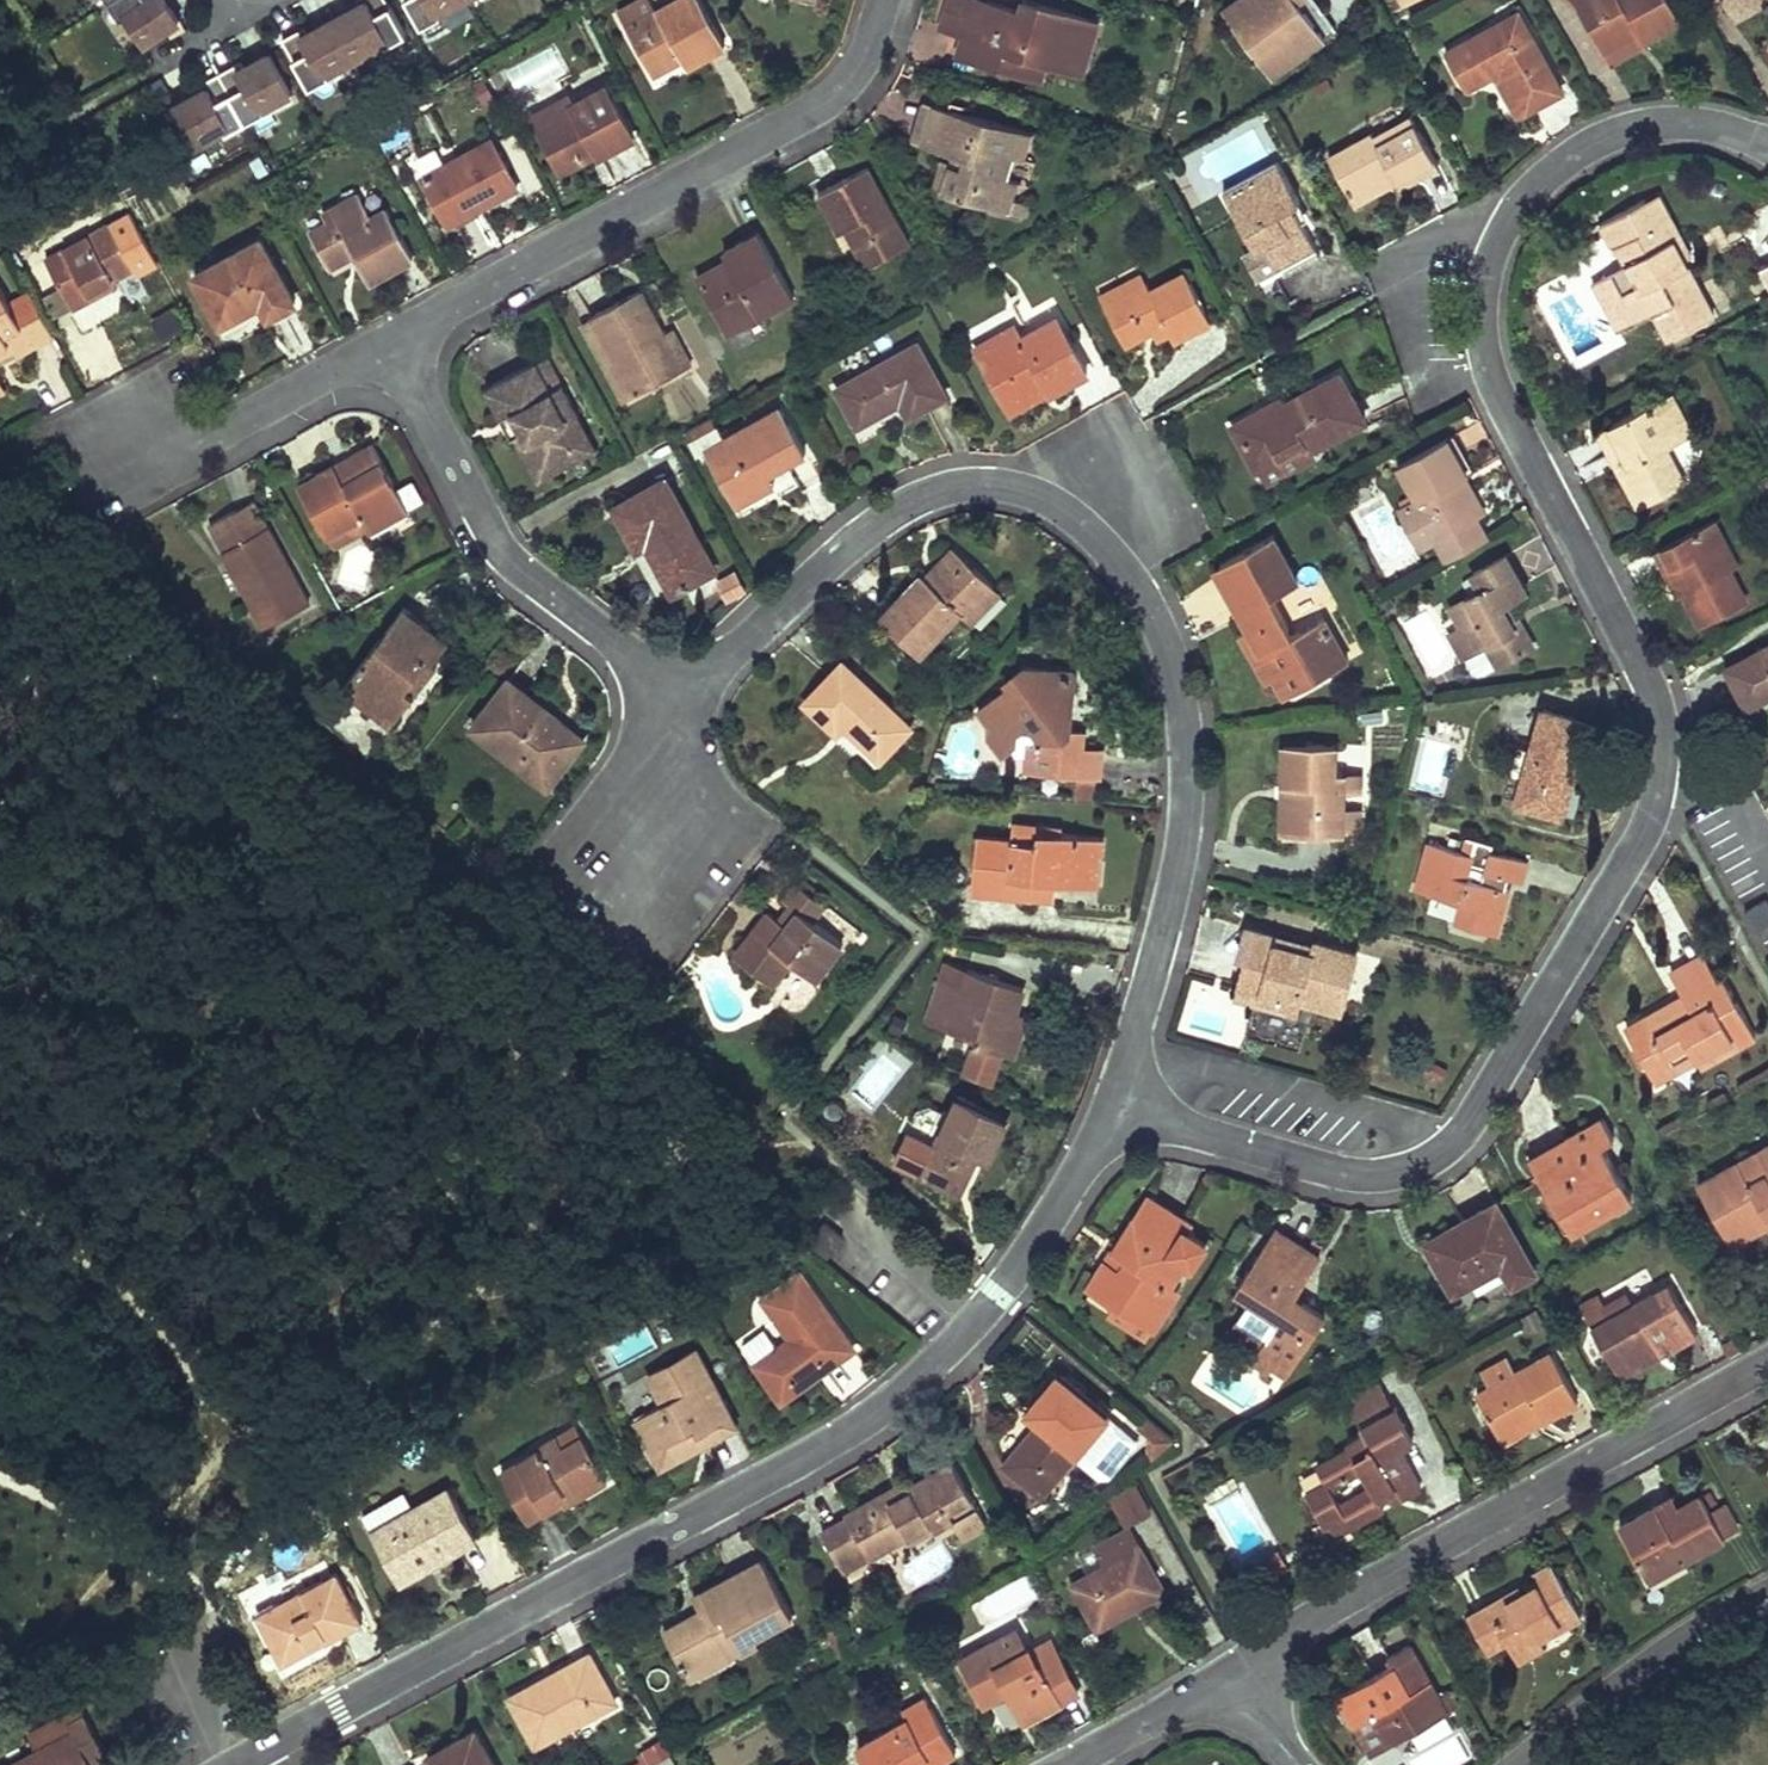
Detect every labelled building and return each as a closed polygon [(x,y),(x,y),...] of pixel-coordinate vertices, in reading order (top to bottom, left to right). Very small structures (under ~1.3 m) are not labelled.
[(121,16),(125,14),(143,41),(180,17),(168,0),(111,0),(121,16)] [(335,17),(356,55),(383,41),(386,45),(406,34),(387,0),(359,0),(361,3),(335,17)] [(422,25),(442,14),(439,10),(458,0),(408,0),(422,25)] [(542,12),(537,0),(519,0),(525,18),(542,12)] [(620,7),(650,66),(680,51),(685,60),(687,65),(725,45),(703,0),(671,0),(658,7),(655,0),(633,0),(620,7)] [(957,53),(1020,71),(1024,54),(1045,60),(1083,71),(1098,21),(1038,2),(1035,15),(1021,11),(986,0),(949,0),(941,26),(963,32),(957,53)] [(1021,11),(1035,15),(1038,2),(1031,0),(1024,0),(1021,11)] [(1224,9),(1258,55),(1279,40),(1295,60),(1325,38),(1297,0),(1236,0),(1224,9)] [(1325,38),(1336,30),(1314,0),(1297,0),(1325,38)] [(1604,50),(1639,31),(1644,40),(1681,20),(1670,0),(1576,0),(1604,50)] [(1732,11),(1751,0),(1726,0),(1732,11)] [(1732,11),(1737,20),(1767,2),(1767,0),(1751,0),(1732,11)] [(1517,10),(1505,17),(1521,45),(1533,37),(1517,10)] [(356,55),(335,17),(309,31),(305,24),(283,37),(310,86),(330,75),(327,71),(356,55)] [(1505,17),(1445,52),(1457,74),(1473,65),(1482,80),(1495,73),(1502,69),(1525,110),(1562,89),(1533,37),(1521,45),(1505,17)] [(1639,31),(1604,50),(1611,64),(1647,44),(1644,40),(1639,31)] [(1279,40),(1258,55),(1274,76),(1295,60),(1279,40)] [(680,51),(650,66),(655,76),(685,60),(680,51)] [(241,59),(219,71),(246,121),(266,110),(263,106),(292,90),(271,52),(244,66),(241,59)] [(1024,54),(1020,71),(1040,77),(1045,60),(1024,54)] [(1473,65),(1457,74),(1466,89),(1482,80),(1473,65)] [(1502,69),(1495,73),(1518,114),(1525,110),(1502,69)] [(246,121),(219,71),(198,83),(201,89),(175,104),(196,142),(224,127),(227,131),(246,121)] [(567,95),(531,114),(561,169),(586,156),(583,151),(592,146),(595,151),(597,154),(632,136),(605,86),(572,103),(567,95)] [(950,164),(943,193),(1024,217),(1027,206),(1011,201),(1016,184),(1007,180),(1013,158),(1024,161),(1032,132),(932,103),(921,142),(953,153),(970,158),(967,169),(950,164)] [(1376,131),(1330,156),(1350,192),(1392,169),(1399,181),(1401,185),(1439,165),(1414,117),(1379,136),(1376,131)] [(492,137),(424,173),(450,221),(474,208),(472,203),(479,199),(482,204),(518,185),(492,137)] [(583,151),(586,156),(595,151),(592,146),(583,151)] [(953,153),(950,164),(967,169),(970,158),(953,153)] [(941,161),(932,189),(943,193),(950,164),(941,161)] [(1279,161),(1226,190),(1257,247),(1264,243),(1277,266),(1315,244),(1303,221),(1293,203),(1300,199),(1279,161)] [(868,166),(820,192),(841,232),(847,228),(867,264),(910,242),(868,166)] [(1392,169),(1350,192),(1356,204),(1399,181),(1392,169)] [(361,191),(325,211),(328,216),(332,224),(313,235),(330,264),(354,251),(360,247),(366,256),(359,260),(370,279),(413,256),(388,208),(373,215),(367,218),(363,209),(368,206),(361,191)] [(1658,192),(1645,198),(1657,220),(1663,217),(1683,257),(1691,254),(1658,192)] [(1645,198),(1623,210),(1685,329),(1713,315),(1683,257),(1663,217),(1657,220),(1645,198)] [(472,203),(474,208),(482,204),(479,199),(472,203)] [(1300,199),(1293,203),(1303,221),(1310,217),(1300,199)] [(368,206),(363,209),(367,218),(373,215),(368,206)] [(1623,210),(1602,221),(1616,247),(1620,245),(1628,261),(1602,275),(1628,325),(1655,312),(1668,339),(1685,329),(1623,210)] [(328,216),(309,227),(313,235),(332,224),(328,216)] [(109,224),(45,259),(60,285),(62,284),(75,307),(112,285),(109,279),(132,266),(109,224)] [(721,263),(698,276),(727,332),(793,295),(760,231),(724,250),(729,259),(733,267),(726,271),(721,263)] [(261,237),(196,272),(224,326),(264,305),(267,311),(269,315),(295,301),(261,237)] [(1257,247),(1245,254),(1258,277),(1277,266),(1264,243),(1257,247)] [(1315,244),(1277,266),(1283,276),(1321,255),(1315,244)] [(360,247),(354,251),(359,260),(366,256),(360,247)] [(729,259),(721,263),(726,271),(733,267),(729,259)] [(1141,272),(1100,295),(1106,306),(1147,283),(1141,272)] [(1147,283),(1106,306),(1126,344),(1152,329),(1166,322),(1170,330),(1176,340),(1211,321),(1185,272),(1151,290),(1147,283)] [(1602,275),(1592,280),(1618,330),(1628,325),(1602,275)] [(62,284),(60,285),(35,299),(39,305),(48,321),(75,307),(62,284)] [(7,340),(13,350),(16,355),(33,345),(8,300),(0,285),(0,344),(7,340)] [(29,289),(22,292),(21,302),(26,312),(39,305),(35,299),(29,289)] [(640,289),(594,313),(615,354),(621,351),(626,359),(619,363),(636,392),(682,367),(640,289)] [(22,292),(8,300),(33,345),(54,333),(48,321),(39,305),(26,312),(21,302),(22,292)] [(264,305),(224,326),(227,331),(267,311),(264,305)] [(998,346),(982,356),(1008,403),(1038,387),(1033,378),(1040,374),(1048,388),(1050,391),(1068,382),(1064,374),(1082,364),(1057,319),(1023,337),(1019,330),(997,342),(998,346)] [(1166,322),(1152,329),(1157,337),(1170,330),(1166,322)] [(1015,323),(976,344),(982,356),(998,346),(997,342),(1019,330),(1015,323)] [(0,344),(0,357),(13,350),(7,340),(0,344)] [(919,342),(838,385),(858,422),(894,403),(890,398),(900,392),(903,398),(911,411),(946,392),(919,342)] [(615,354),(608,357),(630,396),(636,392),(619,363),(626,359),(621,351),(615,354)] [(552,363),(494,394),(505,415),(512,411),(541,463),(549,459),(555,469),(597,446),(552,363)] [(1082,364),(1064,374),(1068,382),(1086,372),(1082,364)] [(1261,408),(1234,423),(1257,467),(1292,449),(1307,440),(1311,447),(1365,418),(1341,373),(1287,402),(1288,406),(1266,418),(1261,408)] [(1038,387),(1008,403),(1011,409),(1048,388),(1040,374),(1033,378),(1038,387)] [(1673,390),(1612,423),(1630,456),(1619,462),(1642,504),(1687,480),(1668,443),(1680,436),(1673,422),(1686,415),(1673,390)] [(900,392),(890,398),(894,403),(903,398),(900,392)] [(1283,396),(1261,408),(1266,418),(1288,406),(1287,402),(1283,396)] [(781,406),(726,435),(731,444),(710,455),(738,504),(766,488),(759,478),(771,472),(806,453),(781,406)] [(505,415),(501,417),(512,436),(516,434),(539,478),(555,469),(549,459),(541,463),(512,411),(505,415)] [(1686,415),(1673,422),(1680,436),(1694,430),(1686,415)] [(1612,423),(1601,429),(1619,462),(1630,456),(1612,423)] [(726,435),(705,446),(710,455),(731,444),(726,435)] [(1448,439),(1396,465),(1415,500),(1434,538),(1478,515),(1459,479),(1467,475),(1448,439)] [(1307,440),(1292,449),(1300,464),(1315,456),(1311,447),(1307,440)] [(335,464),(299,484),(329,537),(363,519),(370,532),(411,510),(374,442),(353,454),(357,461),(339,472),(335,464)] [(353,454),(335,464),(339,472),(357,461),(353,454)] [(771,472),(759,478),(766,488),(777,482),(771,472)] [(1467,475),(1459,479),(1478,515),(1486,511),(1467,475)] [(665,479),(614,506),(637,547),(644,543),(649,540),(654,549),(649,552),(673,592),(714,569),(665,479)] [(1380,498),(1353,508),(1370,552),(1397,541),(1380,498)] [(254,499),(210,520),(244,585),(241,586),(263,627),(309,602),(254,499)] [(1415,500),(1400,508),(1419,546),(1434,538),(1415,500)] [(1712,520),(1657,549),(1676,584),(1681,581),(1685,590),(1702,622),(1745,600),(1729,569),(1715,544),(1723,540),(1712,520)] [(1275,533),(1222,561),(1247,607),(1241,610),(1251,628),(1262,649),(1266,649),(1279,671),(1275,673),(1286,694),(1348,660),(1325,617),(1295,633),(1274,594),(1300,580),(1275,533)] [(649,540),(644,543),(649,552),(654,549),(649,540)] [(1723,540),(1715,544),(1729,569),(1736,565),(1723,540)] [(921,573),(881,614),(920,652),(961,611),(965,615),(995,584),(954,545),(935,565),(941,570),(930,581),(925,576),(921,573)] [(1484,588),(1454,604),(1464,623),(1452,630),(1476,676),(1501,663),(1534,644),(1522,623),(1514,628),(1500,603),(1509,599),(1526,590),(1507,555),(1475,572),(1484,588)] [(726,597),(748,587),(738,565),(716,574),(726,597)] [(935,565),(925,576),(930,581),(941,570),(935,565)] [(1681,581),(1676,584),(1680,592),(1685,590),(1681,581)] [(995,584),(965,615),(971,621),(1001,590),(995,584)] [(1197,631),(1225,624),(1215,586),(1187,593),(1197,631)] [(1509,599),(1500,603),(1514,628),(1522,623),(1509,599)] [(407,607),(348,681),(374,702),(378,698),(398,714),(415,692),(406,685),(426,659),(431,663),(449,641),(407,607)] [(1251,628),(1243,632),(1268,677),(1275,673),(1279,671),(1266,649),(1262,649),(1251,628)] [(1726,667),(1746,705),(1767,694),(1767,646),(1758,649),(1726,667)] [(426,659),(406,685),(415,692),(436,666),(431,663),(426,659)] [(839,663),(805,702),(837,730),(846,720),(854,727),(851,731),(879,756),(908,723),(839,663)] [(992,726),(989,737),(1002,751),(1015,742),(1016,730),(1023,724),(1032,725),(1039,733),(1037,743),(1030,743),(1028,765),(1066,769),(1068,750),(1083,751),(1084,743),(1086,730),(1069,727),(1072,711),(1065,710),(1067,700),(1073,701),(1075,689),(1064,677),(1073,671),(1024,665),(1005,682),(1013,692),(1004,691),(1003,700),(994,698),(980,710),(992,726)] [(511,678),(474,724),(549,784),(579,746),(555,728),(563,719),(511,678)] [(348,681),(344,685),(391,723),(398,714),(378,698),(374,702),(348,681)] [(1543,711),(1517,802),(1563,815),(1573,780),(1567,778),(1571,763),(1578,764),(1586,767),(1597,727),(1543,711)] [(1378,712),(1362,714),(1364,723),(1379,722),(1378,712)] [(563,719),(555,728),(579,746),(586,736),(563,719)] [(1453,747),(1430,740),(1416,785),(1438,792),(1453,747)] [(1068,750),(1066,769),(1098,772),(1099,746),(1084,743),(1083,751),(1068,750)] [(1296,783),(1295,832),(1344,832),(1343,806),(1344,791),(1344,771),(1337,770),(1338,744),(1286,743),(1285,783),(1296,783)] [(1571,763),(1567,778),(1573,780),(1578,764),(1571,763)] [(1344,771),(1344,791),(1362,791),(1362,771),(1344,771)] [(1285,783),(1284,832),(1295,832),(1296,783),(1285,783)] [(1343,806),(1344,832),(1361,833),(1362,807),(1343,806)] [(1015,819),(1012,838),(1038,840),(1040,830),(1064,832),(1064,823),(1015,819)] [(981,835),(975,885),(1058,894),(1059,880),(1087,883),(1093,835),(1064,832),(1040,830),(1038,840),(1012,838),(981,835)] [(1093,835),(1087,883),(1097,884),(1103,836),(1093,835)] [(1430,841),(1417,889),(1463,901),(1458,922),(1500,933),(1511,888),(1502,886),(1505,876),(1526,881),(1532,859),(1494,849),(1496,843),(1470,837),(1467,851),(1430,841)] [(770,910),(737,954),(774,983),(793,957),(818,977),(844,943),(815,919),(826,903),(800,882),(788,898),(794,902),(802,909),(789,925),(781,919),(770,910)] [(975,885),(973,892),(1057,902),(1058,894),(975,885)] [(1744,910),(1756,931),(1767,924),(1767,902),(1765,897),(1744,910)] [(794,902),(781,919),(789,925),(802,909),(794,902)] [(1248,927),(1240,957),(1249,959),(1258,929),(1248,927)] [(1249,959),(1241,986),(1300,1003),(1302,997),(1342,1008),(1359,952),(1317,940),(1315,946),(1313,953),(1280,943),(1282,936),(1258,929),(1249,959)] [(1282,936),(1280,943),(1313,953),(1315,946),(1282,936)] [(1703,954),(1671,971),(1683,994),(1689,1005),(1674,1014),(1668,1003),(1647,1014),(1651,1021),(1628,1033),(1645,1064),(1650,1061),(1654,1069),(1692,1049),(1697,1058),(1700,1064),(1755,1034),(1724,978),(1718,981),(1703,954)] [(941,976),(926,1018),(950,1027),(955,1012),(981,1021),(974,1042),(1000,1052),(1016,1008),(1023,987),(969,968),(963,984),(941,976)] [(1241,986),(1239,995),(1298,1013),(1300,1003),(1241,986)] [(1683,994),(1668,1003),(1674,1014),(1689,1005),(1683,994)] [(1016,1008),(1000,1052),(1012,1056),(1028,1012),(1016,1008)] [(1647,1014),(1625,1026),(1628,1033),(1651,1021),(1647,1014)] [(1650,1061),(1645,1064),(1654,1081),(1697,1058),(1692,1049),(1654,1069),(1650,1061)] [(957,1096),(922,1170),(960,1188),(978,1149),(990,1155),(1007,1119),(957,1096)] [(1602,1117),(1566,1137),(1572,1148),(1537,1168),(1560,1210),(1568,1205),(1579,1225),(1631,1195),(1602,1143),(1614,1137),(1602,1117)] [(1566,1137),(1531,1157),(1537,1168),(1572,1148),(1566,1137)] [(1737,1159),(1750,1182),(1767,1171),(1767,1158),(1760,1145),(1737,1159)] [(1696,1183),(1726,1234),(1767,1210),(1767,1171),(1750,1182),(1737,1159),(1696,1183)] [(1108,1258),(1094,1278),(1120,1294),(1116,1301),(1155,1325),(1179,1287),(1173,1283),(1188,1260),(1194,1263),(1207,1242),(1186,1229),(1191,1222),(1149,1195),(1131,1224),(1136,1227),(1122,1250),(1130,1255),(1122,1267),(1109,1259),(1108,1258)] [(1495,1200),(1461,1220),(1465,1227),(1430,1247),(1454,1291),(1501,1265),(1511,1282),(1534,1269),(1495,1200)] [(1568,1205),(1560,1210),(1571,1229),(1579,1225),(1568,1205)] [(1726,1234),(1732,1245),(1767,1224),(1767,1210),(1726,1234)] [(1461,1220),(1426,1240),(1430,1247),(1465,1227),(1461,1220)] [(825,1223),(812,1239),(829,1254),(843,1237),(825,1223)] [(1136,1227),(1131,1224),(1109,1259),(1122,1267),(1130,1255),(1122,1250),(1136,1227)] [(1276,1228),(1238,1285),(1253,1295),(1242,1312),(1270,1331),(1265,1340),(1262,1344),(1294,1365),(1327,1315),(1306,1301),(1301,1308),(1291,1301),(1296,1294),(1320,1257),(1276,1228)] [(800,1272),(764,1298),(792,1336),(756,1363),(782,1398),(854,1346),(800,1272)] [(1094,1278),(1090,1285),(1116,1301),(1120,1294),(1094,1278)] [(1606,1316),(1592,1324),(1614,1363),(1652,1341),(1658,1350),(1695,1329),(1668,1281),(1633,1301),(1606,1316)] [(1626,1290),(1600,1305),(1606,1316),(1633,1301),(1626,1290)] [(1296,1294),(1291,1301),(1301,1308),(1306,1301),(1296,1294)] [(1242,1312),(1236,1321),(1265,1340),(1270,1331),(1242,1312)] [(1652,1341),(1614,1363),(1619,1372),(1658,1350),(1652,1341)] [(1262,1344),(1255,1354),(1271,1365),(1273,1362),(1289,1372),(1294,1365),(1262,1344)] [(696,1348),(648,1373),(662,1401),(635,1415),(652,1446),(668,1438),(676,1454),(704,1440),(699,1429),(730,1413),(696,1348)] [(1552,1352),(1475,1393),(1496,1430),(1536,1408),(1541,1418),(1578,1398),(1552,1352)] [(1031,1431),(1006,1462),(1044,1493),(1108,1415),(1058,1374),(1029,1410),(1044,1422),(1035,1434),(1031,1431)] [(1380,1381),(1347,1399),(1366,1432),(1398,1413),(1380,1381)] [(1536,1408),(1496,1430),(1502,1440),(1541,1418),(1536,1408)] [(730,1413),(699,1429),(704,1440),(735,1423),(730,1413)] [(1326,1480),(1306,1491),(1323,1520),(1343,1509),(1351,1524),(1385,1505),(1380,1496),(1389,1491),(1396,1486),(1401,1495),(1422,1482),(1402,1446),(1414,1439),(1398,1413),(1366,1432),(1348,1442),(1350,1446),(1318,1465),(1326,1480)] [(576,1427),(558,1438),(564,1448),(582,1437),(576,1427)] [(541,1451),(503,1473),(528,1516),(565,1495),(562,1490),(573,1483),(579,1493),(606,1478),(582,1437),(564,1448),(558,1438),(540,1448),(541,1451)] [(668,1438),(652,1446),(660,1463),(676,1454),(668,1438)] [(855,1515),(824,1532),(840,1560),(883,1536),(889,1546),(911,1534),(913,1538),(954,1516),(965,1537),(988,1524),(954,1463),(912,1486),(897,1494),(893,1487),(852,1510),(855,1515)] [(908,1479),(893,1487),(897,1494),(912,1486),(908,1479)] [(573,1483),(562,1490),(565,1495),(568,1500),(579,1493),(573,1483)] [(1134,1483),(1116,1493),(1132,1522),(1150,1511),(1134,1483)] [(1396,1486),(1389,1491),(1394,1499),(1401,1495),(1396,1486)] [(449,1487),(373,1529),(400,1577),(427,1563),(424,1556),(433,1551),(437,1558),(476,1537),(449,1487)] [(1655,1505),(1619,1525),(1643,1569),(1678,1549),(1683,1558),(1723,1535),(1700,1493),(1677,1506),(1661,1515),(1655,1505)] [(1671,1496),(1655,1505),(1661,1515),(1677,1506),(1671,1496)] [(1343,1509),(1323,1520),(1332,1535),(1351,1524),(1343,1509)] [(1127,1527),(1096,1544),(1106,1563),(1088,1573),(1073,1581),(1093,1617),(1133,1595),(1137,1603),(1162,1590),(1127,1527)] [(883,1536),(840,1560),(845,1570),(889,1546),(883,1536)] [(1096,1544),(1078,1554),(1088,1573),(1106,1563),(1096,1544)] [(1678,1549),(1643,1569),(1648,1578),(1683,1558),(1678,1549)] [(433,1551),(424,1556),(427,1563),(437,1558),(433,1551)] [(762,1559),(729,1577),(732,1583),(765,1565),(762,1559)] [(1505,1593),(1468,1613),(1486,1647),(1506,1637),(1516,1656),(1543,1642),(1538,1632),(1559,1621),(1562,1626),(1581,1615),(1553,1563),(1533,1573),(1538,1583),(1523,1591),(1508,1599),(1505,1593)] [(702,1612),(665,1632),(686,1670),(726,1647),(731,1655),(760,1639),(757,1633),(792,1614),(765,1565),(732,1583),(729,1577),(704,1591),(712,1607),(702,1612)] [(336,1574),(259,1617),(279,1654),(324,1630),(328,1638),(361,1619),(336,1574)] [(1520,1585),(1505,1593),(1508,1599),(1523,1591),(1520,1585)] [(704,1591),(693,1597),(702,1612),(712,1607),(704,1591)] [(1133,1595),(1093,1617),(1097,1625),(1137,1603),(1133,1595)] [(1018,1628),(1003,1636),(1013,1656),(1028,1647),(1018,1628)] [(324,1630),(279,1654),(284,1662),(328,1638),(324,1630)] [(1003,1636),(958,1661),(981,1705),(1008,1690),(1024,1720),(1077,1691),(1056,1654),(1037,1664),(1028,1647),(1013,1656),(1003,1636)] [(1391,1663),(1338,1693),(1369,1751),(1388,1740),(1390,1742),(1447,1711),(1429,1679),(1409,1643),(1387,1655),(1391,1663)] [(726,1647),(686,1670),(692,1681),(733,1659),(731,1655),(726,1647)] [(590,1653),(513,1695),(538,1741),(615,1700),(590,1653)] [(922,1691),(899,1704),(905,1716),(929,1704),(922,1691)] [(857,1742),(870,1764),(920,1764),(929,1760),(930,1762),(953,1749),(929,1704),(905,1716),(857,1742)] [(6,1764),(102,1764),(112,1760),(88,1713),(71,1722),(74,1729),(6,1764)] [(476,1730),(430,1753),(435,1764),(436,1764),(493,1764),(476,1730)]
